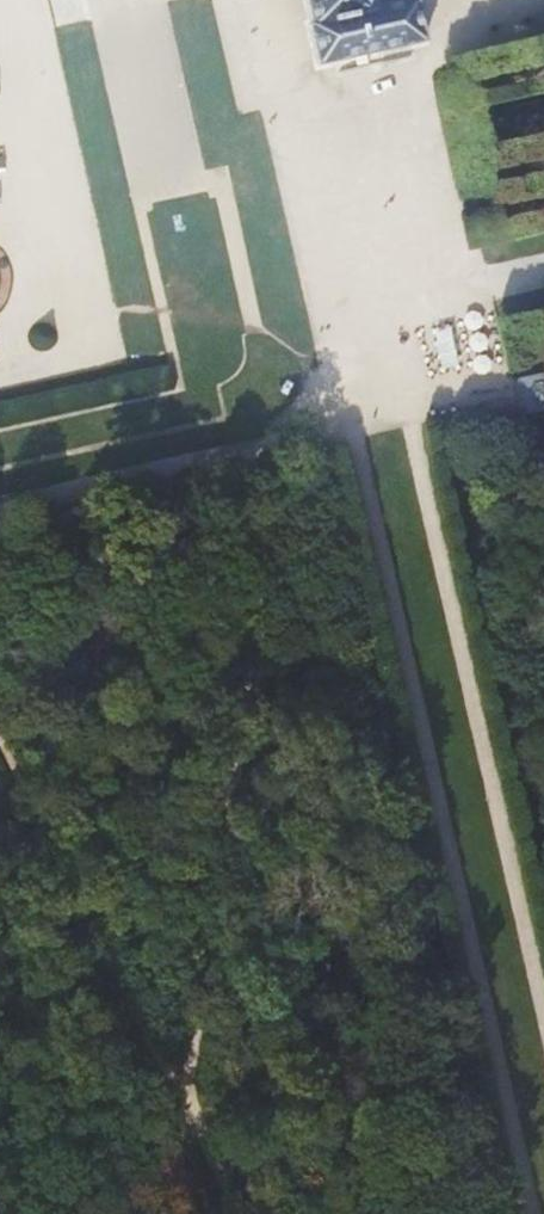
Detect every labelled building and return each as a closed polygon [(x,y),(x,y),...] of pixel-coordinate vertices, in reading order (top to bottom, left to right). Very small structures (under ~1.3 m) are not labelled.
[(313,23),(310,23),(319,66),(365,56),(373,54),(386,51),(427,42),(417,0),(414,0),(376,8),(375,0),(307,0),(313,23)] [(519,383),(526,419),(543,416),(543,378),(519,383)]
